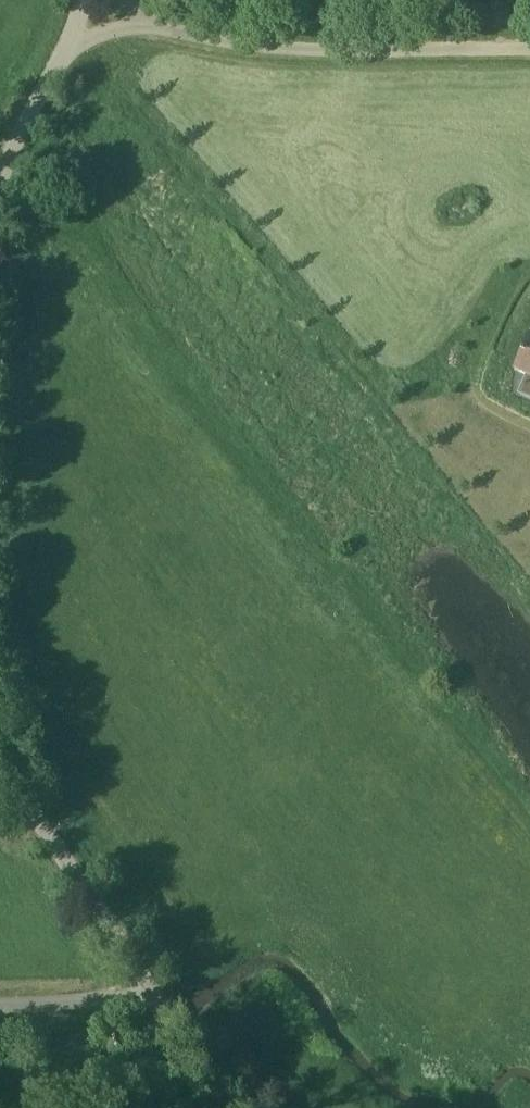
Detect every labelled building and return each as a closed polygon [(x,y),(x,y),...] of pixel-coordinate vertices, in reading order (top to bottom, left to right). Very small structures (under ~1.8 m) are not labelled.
[(515,370),(529,376),(521,394),(529,398),(529,334),(515,370)]
